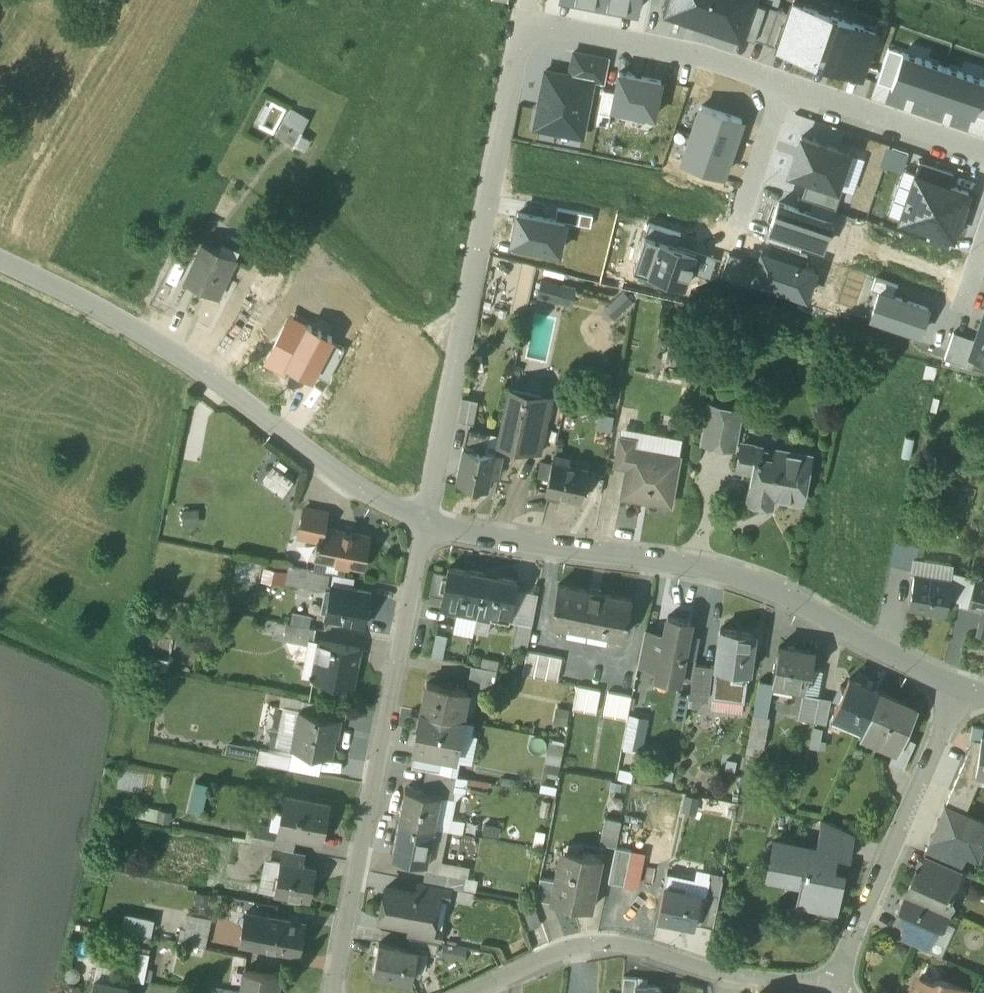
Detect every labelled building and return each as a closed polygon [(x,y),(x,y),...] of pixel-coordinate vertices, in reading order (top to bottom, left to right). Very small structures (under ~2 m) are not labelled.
[(637,9),(639,0),(589,0),(637,9)] [(667,10),(740,35),(741,32),(752,0),(671,0),(667,10)] [(741,32),(766,40),(778,7),(756,0),(752,0),(741,32)] [(860,75),(876,28),(792,0),(791,0),(788,11),(776,44),(776,46),(860,75)] [(788,11),(778,7),(766,40),(776,44),(788,11)] [(903,51),(889,47),(877,80),(891,85),(903,51)] [(593,80),(604,82),(609,57),(574,50),(569,74),(593,78),(593,80)] [(891,85),(932,100),(944,65),(903,51),(891,85)] [(944,65),(932,100),(974,114),(983,83),(983,79),(944,65)] [(582,135),(593,80),(593,78),(569,74),(546,69),(535,126),(582,135)] [(660,80),(620,72),(613,106),(654,114),(660,80)] [(974,114),(983,117),(983,83),(974,114)] [(733,146),(742,119),(701,105),(692,133),(733,146)] [(309,118),(291,108),(276,136),(294,146),(309,118)] [(723,174),(733,146),(692,133),(683,160),(723,174)] [(850,152),(801,136),(789,171),(808,178),(838,188),(850,152)] [(920,162),(917,172),(947,183),(951,172),(920,162)] [(952,234),(967,190),(947,183),(917,172),(902,217),(931,227),(952,234)] [(838,188),(808,178),(802,197),(813,201),(836,209),(842,189),(838,188)] [(832,220),(809,212),(779,201),(769,228),(803,240),(823,247),(832,220)] [(836,209),(813,201),(809,212),(832,220),(836,209)] [(557,208),(555,220),(565,222),(590,227),(593,215),(557,208)] [(555,220),(518,213),(512,242),(559,251),(565,222),(555,220)] [(649,222),(645,234),(677,245),(681,233),(649,222)] [(952,234),(931,227),(927,239),(947,246),(952,234)] [(774,242),(800,251),(803,240),(769,228),(766,239),(774,242)] [(696,252),(677,245),(645,234),(633,269),(685,286),(696,252)] [(803,265),(807,254),(800,251),(774,242),(770,254),(803,265)] [(235,258),(203,243),(185,279),(202,287),(204,283),(220,291),(235,258)] [(770,254),(762,251),(757,268),(753,278),(806,296),(815,269),(803,265),(770,254)] [(753,278),(757,268),(740,262),(742,257),(729,252),(721,276),(750,286),(753,278)] [(880,290),(894,295),(897,285),(875,278),(871,287),(880,290)] [(570,305),(575,288),(542,280),(537,297),(570,305)] [(919,332),(927,306),(894,295),(880,290),(871,316),(919,332)] [(980,325),(975,338),(971,352),(983,356),(983,326),(980,325)] [(284,327),(266,362),(287,373),(290,366),(312,377),(314,374),(330,342),(332,339),(307,326),(302,336),(284,327)] [(971,352),(975,338),(953,331),(944,358),(966,365),(971,352)] [(314,374),(327,381),(344,350),(330,342),(314,374)] [(540,395),(510,388),(500,434),(499,440),(512,443),(512,445),(530,449),(540,401),(539,401),(540,395)] [(540,401),(530,449),(542,451),(553,398),(540,395),(539,401),(540,401)] [(477,400),(462,397),(457,420),(473,423),(477,400)] [(741,410),(708,404),(702,440),(734,446),(741,410)] [(484,430),(468,427),(464,447),(479,450),(484,430)] [(500,434),(484,430),(479,450),(496,454),(499,440),(500,434)] [(634,438),(620,436),(615,464),(627,466),(630,447),(632,447),(634,438)] [(810,453),(742,441),(737,467),(753,470),(748,499),(771,503),(772,495),(801,501),(810,453)] [(464,447),(463,447),(456,480),(488,487),(492,470),(499,472),(503,455),(479,450),(464,447)] [(632,447),(630,447),(627,466),(622,496),(670,504),(679,456),(632,447)] [(587,468),(568,464),(569,458),(554,455),(546,491),(548,496),(558,499),(562,494),(581,499),(587,468)] [(275,467),(265,482),(283,495),(293,480),(275,467)] [(327,512),(304,508),(299,537),(317,540),(319,540),(322,527),(324,527),(327,512)] [(324,527),(322,527),(319,540),(317,540),(316,544),(318,544),(316,559),(363,568),(369,536),(324,527)] [(919,547),(907,545),(901,567),(913,570),(919,547)] [(329,574),(289,566),(286,581),(321,588),(322,584),(327,585),(329,574)] [(485,574),(448,567),(440,609),(476,616),(485,574)] [(517,580),(485,574),(476,616),(490,618),(491,612),(510,616),(517,580)] [(951,581),(909,574),(907,590),(912,591),(909,607),(946,613),(951,581)] [(978,581),(972,603),(983,606),(983,582),(978,581)] [(371,593),(331,585),(325,617),(364,625),(371,593)] [(589,591),(558,585),(551,622),(624,636),(631,599),(600,593),(601,591),(590,589),(589,591)] [(657,669),(657,672),(680,676),(685,657),(685,656),(691,622),(667,617),(664,634),(657,669)] [(316,628),(277,620),(273,637),(313,645),(316,628)] [(531,626),(517,623),(513,644),(527,647),(531,626)] [(754,633),(721,629),(715,668),(747,672),(749,672),(754,633)] [(658,633),(645,630),(638,666),(651,669),(651,668),(657,669),(664,634),(658,633)] [(539,654),(543,636),(533,633),(528,651),(539,654)] [(360,649),(318,641),(315,658),(321,659),(319,676),(332,678),(332,682),(352,686),(360,649)] [(815,654),(779,647),(772,683),(772,684),(774,684),(805,690),(808,672),(812,673),(815,654)] [(527,652),(522,675),(556,683),(561,659),(527,652)] [(680,676),(680,680),(692,683),(695,665),(696,659),(685,657),(680,676)] [(711,667),(695,665),(692,683),(689,699),(706,702),(711,667)] [(497,671),(471,666),(468,685),(493,689),(497,671)] [(747,672),(715,668),(712,692),(744,696),(747,672)] [(879,692),(849,679),(833,716),(850,723),(851,721),(864,727),(879,692)] [(772,683),(760,681),(753,715),(768,717),(774,684),(772,684),(772,683)] [(468,691),(427,682),(421,713),(456,720),(459,704),(465,705),(468,691)] [(600,691),(577,687),(572,712),(595,716),(600,691)] [(915,708),(879,692),(864,727),(861,733),(896,748),(897,748),(903,736),(915,708)] [(603,717),(626,722),(631,699),(608,694),(603,717)] [(803,694),(798,720),(814,723),(819,698),(803,694)] [(831,700),(819,698),(814,723),(826,725),(831,700)] [(327,706),(303,701),(301,711),(325,716),(327,706)] [(300,712),(285,709),(277,746),(293,749),(294,743),(300,712)] [(301,711),(300,711),(300,712),(294,743),(309,746),(308,752),(330,756),(338,719),(301,711)] [(456,720),(421,713),(416,737),(417,737),(415,747),(414,747),(414,749),(415,750),(442,755),(455,757),(462,721),(456,720)] [(650,718),(631,713),(623,745),(642,750),(650,718)] [(768,717),(753,715),(748,744),(761,747),(764,747),(769,718),(768,717)] [(812,748),(825,749),(827,727),(814,726),(812,748)] [(897,748),(896,748),(889,764),(903,770),(915,742),(903,736),(897,748)] [(973,740),(964,762),(977,767),(981,741),(973,740)] [(761,747),(748,744),(747,751),(748,752),(746,763),(758,765),(761,747)] [(292,755),(260,749),(257,763),(266,765),(289,769),(292,755)] [(442,755),(415,750),(411,768),(426,771),(439,773),(442,755)] [(944,804),(929,841),(931,841),(925,853),(935,857),(960,869),(965,856),(978,861),(983,847),(983,821),(965,813),(983,769),(977,768),(964,762),(946,805),(944,804)] [(439,773),(426,771),(422,792),(441,796),(442,791),(454,793),(455,790),(457,777),(439,773)] [(467,779),(457,777),(455,790),(465,792),(467,779)] [(193,782),(191,812),(207,812),(208,783),(193,782)] [(422,792),(405,789),(403,800),(403,801),(398,822),(399,823),(434,829),(441,796),(422,792)] [(328,806),(286,798),(280,832),(280,833),(294,836),(294,837),(321,842),(328,806)] [(621,822),(605,819),(599,844),(615,848),(616,848),(621,822)] [(854,835),(823,822),(822,821),(819,836),(829,838),(826,855),(832,856),(849,860),(854,835)] [(434,829),(399,823),(392,857),(427,864),(434,829)] [(280,832),(258,827),(255,845),(291,852),(294,837),(294,836),(280,833),(280,832)] [(829,838),(819,836),(817,851),(774,843),(770,865),(791,869),(789,881),(802,884),(798,903),(835,910),(842,877),(828,875),(832,856),(826,855),(829,838)] [(616,848),(615,848),(608,883),(624,886),(631,851),(616,848)] [(646,855),(631,851),(624,886),(639,889),(646,855)] [(581,860),(566,857),(563,869),(558,868),(555,881),(551,903),(590,911),(601,857),(582,854),(581,860)] [(960,869),(935,857),(929,871),(956,883),(961,870),(960,869)] [(316,870),(280,863),(274,894),(310,901),(316,870)] [(712,869),(711,869),(706,893),(719,896),(724,871),(712,869)] [(449,875),(426,871),(423,884),(447,888),(449,875)] [(929,871),(921,875),(916,873),(906,896),(947,913),(952,903),(950,897),(956,883),(929,871)] [(466,879),(449,875),(447,888),(449,889),(464,892),(466,879)] [(555,881),(540,878),(536,900),(551,903),(555,881)] [(423,884),(420,883),(418,896),(433,899),(433,901),(439,902),(447,903),(449,889),(447,888),(423,884)] [(701,896),(664,888),(658,918),(695,926),(701,896)] [(418,896),(386,889),(385,891),(387,892),(385,904),(383,904),(380,921),(411,927),(412,926),(427,929),(428,928),(434,929),(439,902),(433,901),(433,899),(418,896)] [(719,896),(706,893),(700,926),(713,929),(719,896)] [(947,913),(906,896),(896,919),(901,921),(904,929),(931,941),(937,927),(942,925),(947,913)] [(533,906),(522,910),(530,931),(541,927),(533,906)] [(265,917),(247,913),(241,945),(248,946),(251,931),(262,933),(265,917)] [(305,925),(265,917),(262,933),(259,948),(299,956),(305,925)] [(434,929),(428,928),(427,929),(412,926),(411,927),(409,939),(438,945),(441,930),(434,929)] [(208,933),(187,929),(184,944),(205,949),(208,933)] [(931,941),(904,929),(899,940),(926,952),(931,941)] [(262,933),(251,931),(248,946),(259,948),(262,933)] [(438,945),(409,939),(407,951),(417,953),(417,954),(423,955),(436,957),(439,945),(438,945)] [(407,951),(379,945),(373,976),(411,983),(416,959),(422,960),(423,955),(417,954),(417,953),(407,951)] [(149,956),(134,953),(128,980),(144,983),(149,956)] [(245,972),(242,992),(277,992),(280,976),(245,972)] [(94,979),(91,992),(127,992),(129,987),(94,979)] [(624,980),(622,992),(634,992),(635,989),(636,989),(637,981),(624,980)] [(914,992),(956,992),(958,988),(940,981),(932,985),(919,980),(914,992)]
